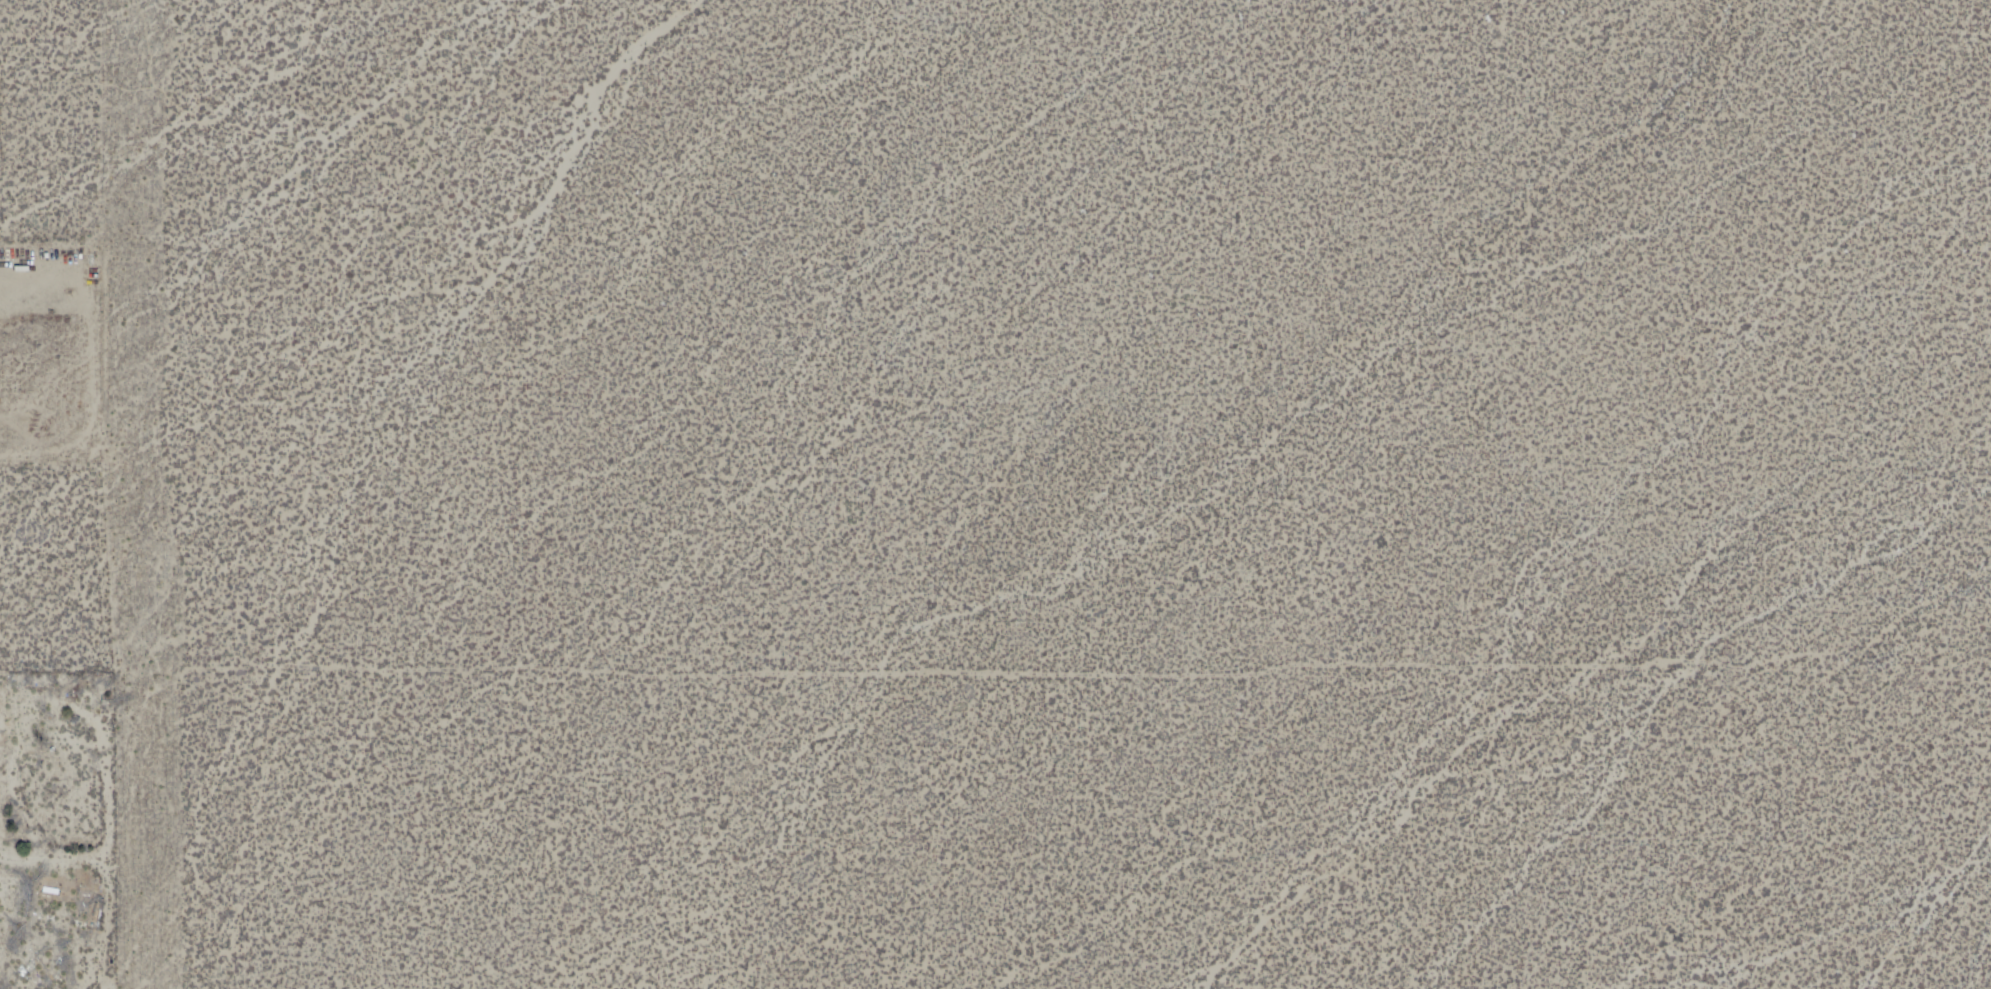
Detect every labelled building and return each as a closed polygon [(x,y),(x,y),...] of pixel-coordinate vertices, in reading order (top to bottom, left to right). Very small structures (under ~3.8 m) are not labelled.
[(50,741),(57,725),(91,739),(84,755),(50,741)] [(62,977),(56,988),(27,988),(38,966),(62,977)]
